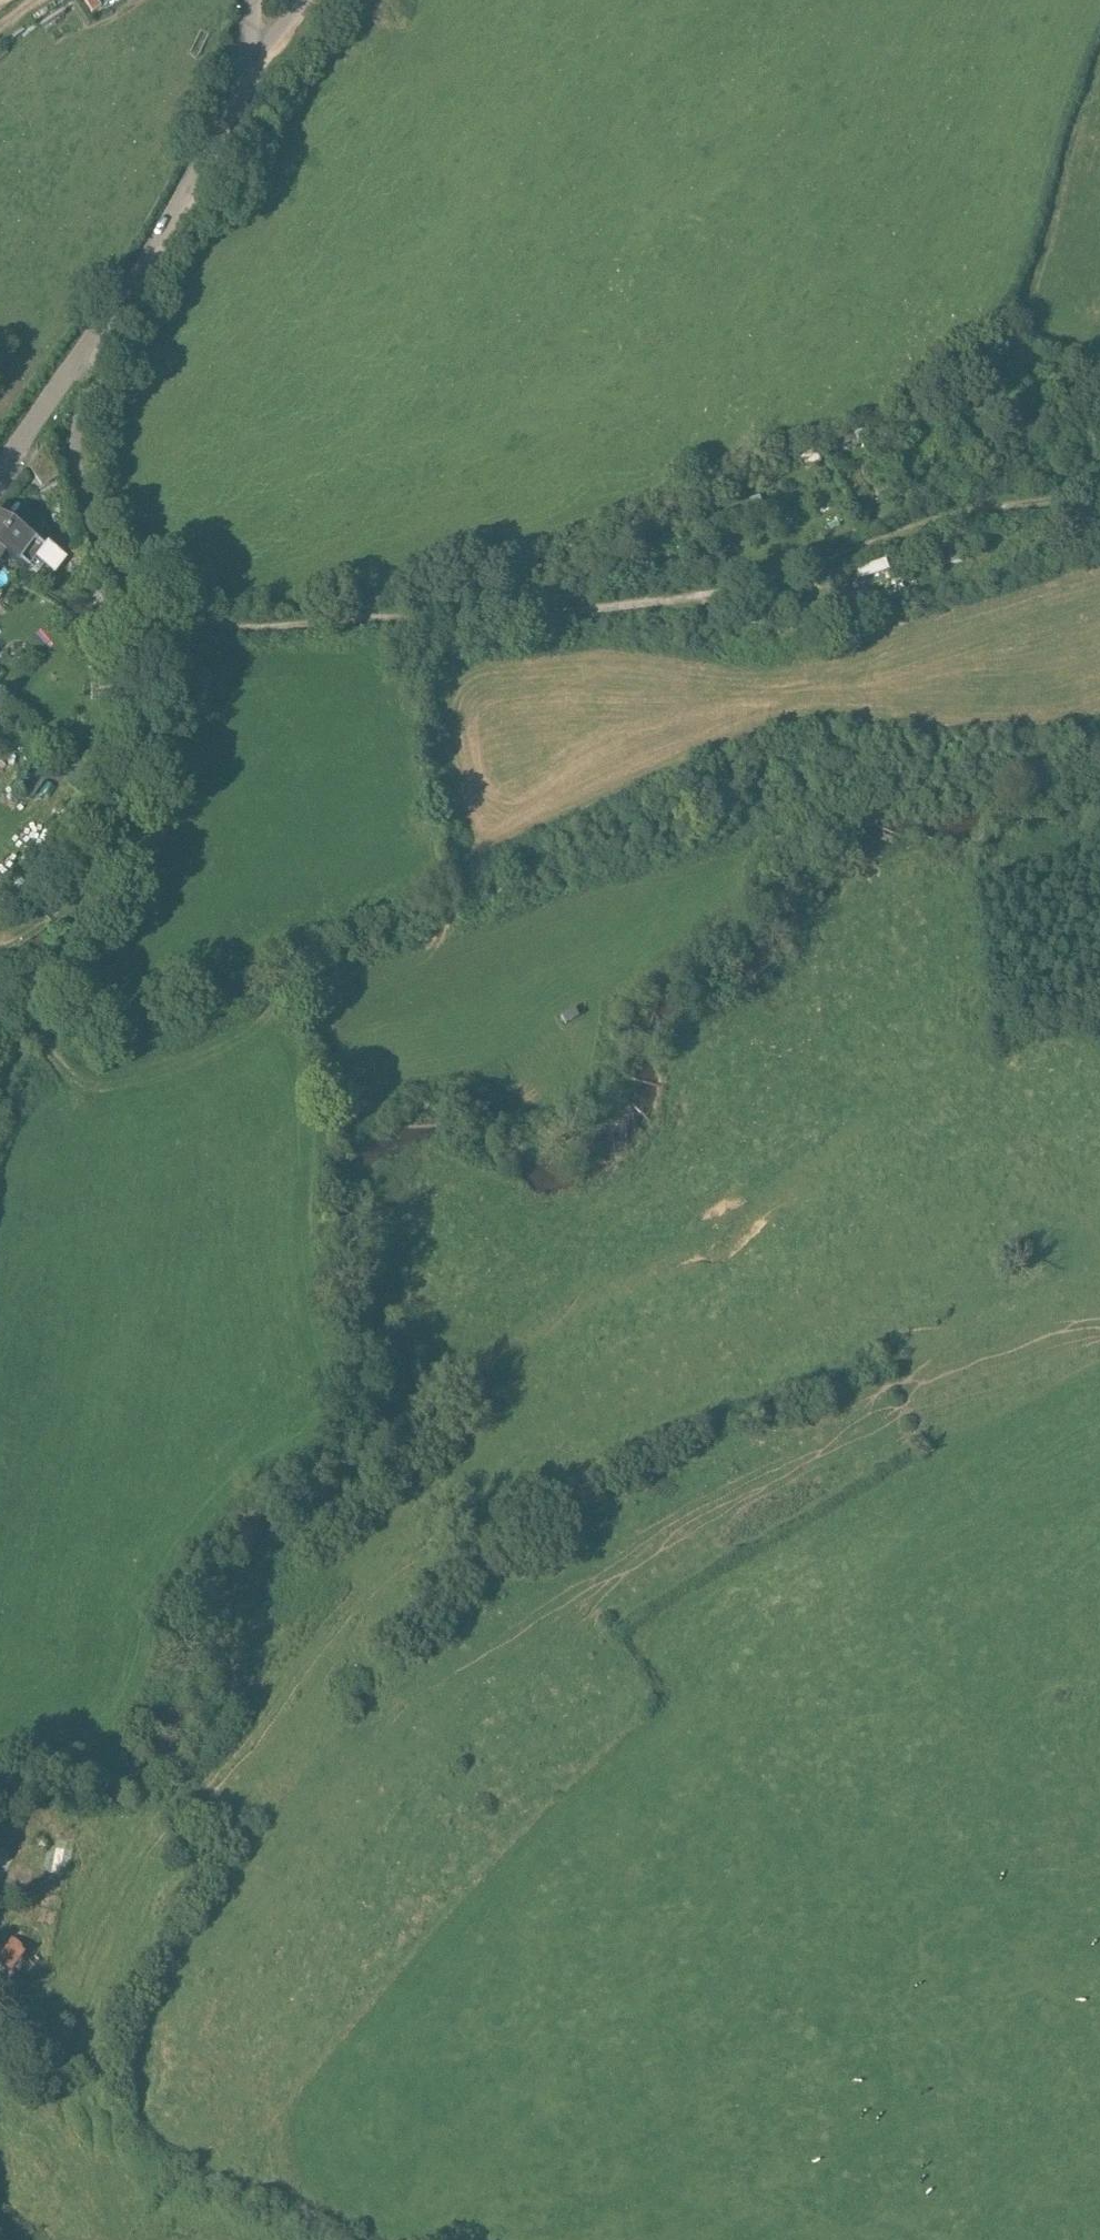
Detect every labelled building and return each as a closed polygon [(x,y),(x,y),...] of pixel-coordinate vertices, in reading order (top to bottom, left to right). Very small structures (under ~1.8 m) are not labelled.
[(59,479),(45,446),(29,467),(42,488),(59,479)] [(0,520),(0,555),(4,558),(17,567),(34,544),(0,520)] [(14,1993),(43,1953),(17,1935),(0,1959),(0,1960),(13,1969),(2,1984),(14,1993)]
